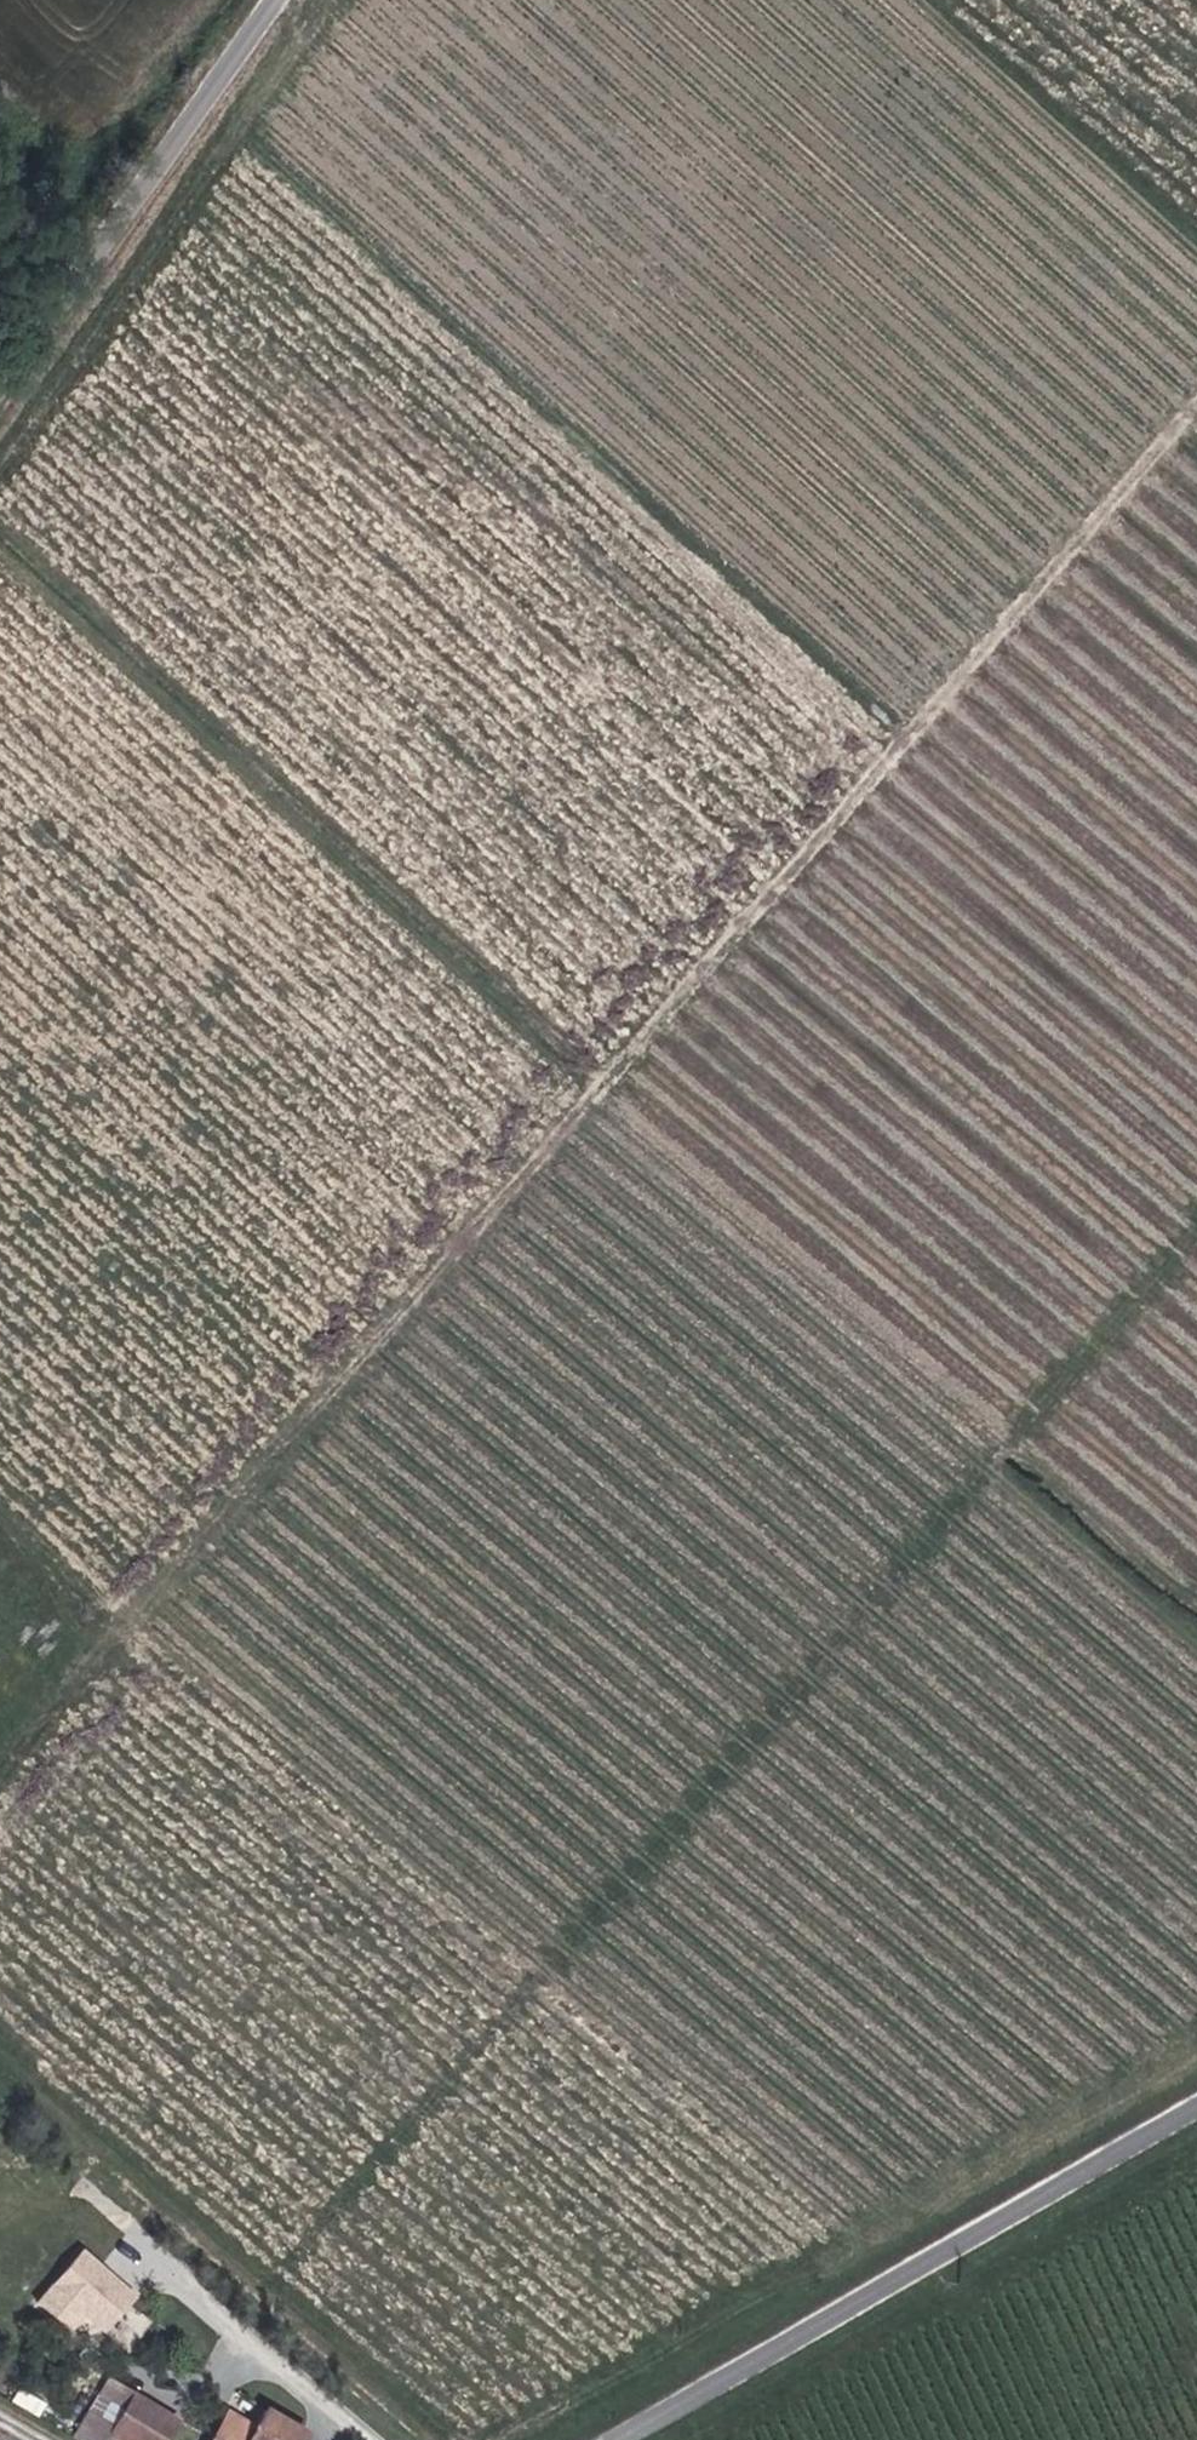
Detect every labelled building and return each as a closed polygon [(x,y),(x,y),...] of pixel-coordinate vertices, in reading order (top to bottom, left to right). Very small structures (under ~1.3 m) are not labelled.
[(136,2296),(108,2274),(105,2277),(99,2272),(102,2269),(83,2254),(42,2306),(74,2332),(87,2314),(108,2331),(136,2296)] [(125,2404),(93,2391),(75,2437),(83,2439),(117,2439),(117,2438),(112,2436),(125,2404)] [(121,2438),(124,2439),(171,2439),(178,2429),(139,2405),(121,2438)] [(311,2435),(268,2407),(258,2423),(234,2407),(212,2439),(307,2439),(311,2435)]
